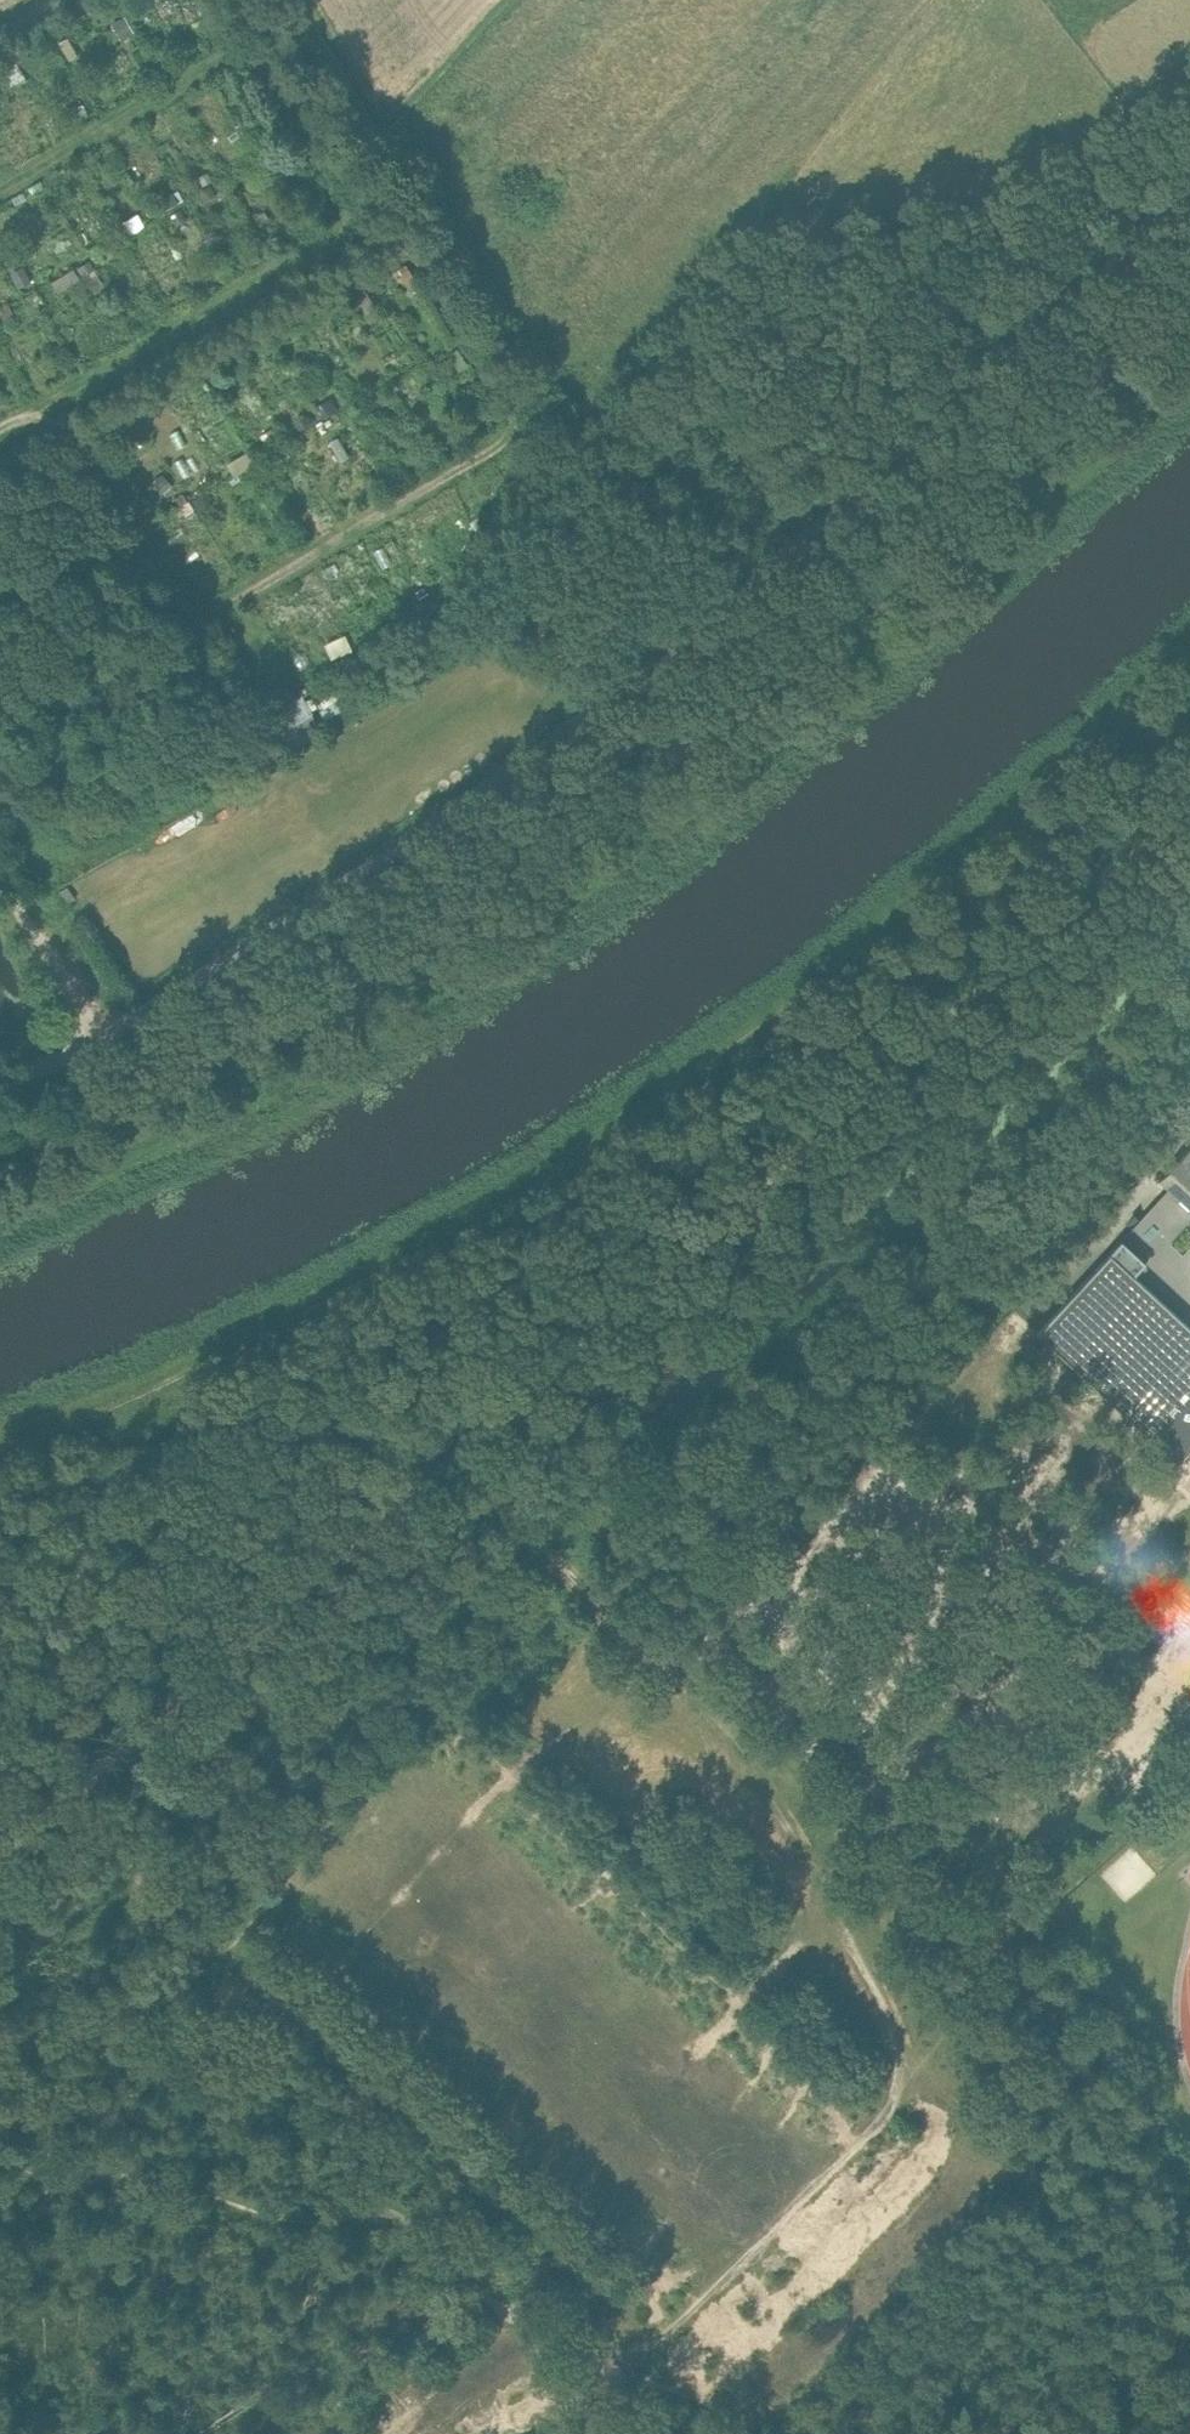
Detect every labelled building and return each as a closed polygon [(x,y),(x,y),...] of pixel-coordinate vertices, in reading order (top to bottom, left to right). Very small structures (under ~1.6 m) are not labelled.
[(320,726),(302,696),(276,712),(268,699),(262,703),(264,707),(261,710),(284,748),(320,726)] [(1159,1180),(1189,1208),(1189,1146),(1159,1180)] [(1035,1332),(1177,1462),(1189,1448),(1189,1264),(1140,1218),(1115,1245),(1035,1332)]
